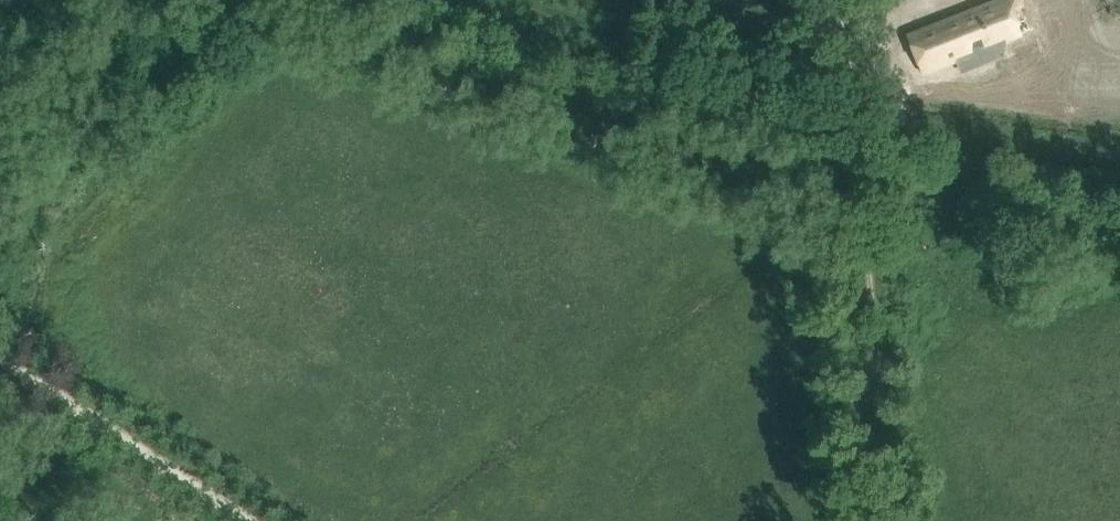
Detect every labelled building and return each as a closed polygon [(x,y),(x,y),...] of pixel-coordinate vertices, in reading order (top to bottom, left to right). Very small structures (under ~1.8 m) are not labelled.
[(908,37),(922,73),(962,58),(965,66),(997,54),(994,46),(1019,36),(1011,14),(1022,10),(1018,0),(1007,0),(908,37)]
